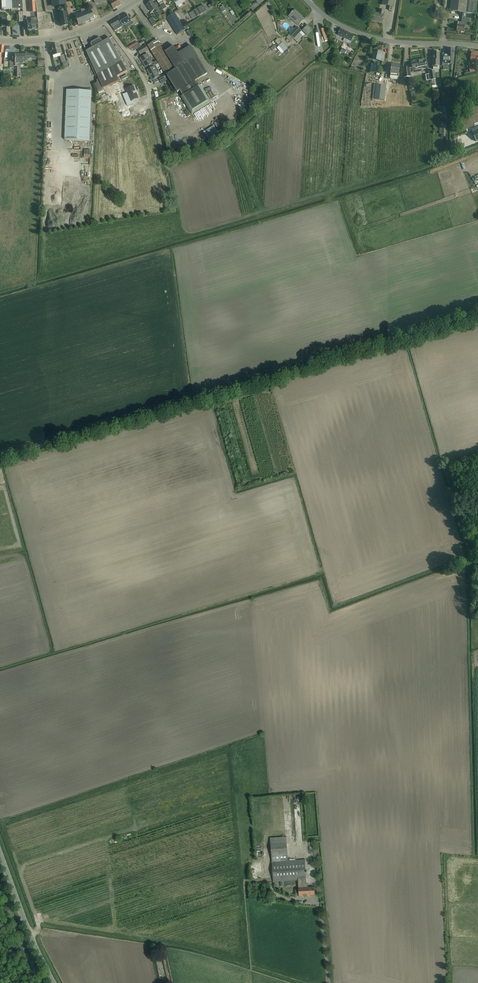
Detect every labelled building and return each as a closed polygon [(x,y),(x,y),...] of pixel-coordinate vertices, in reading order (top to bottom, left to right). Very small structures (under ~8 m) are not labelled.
[(11,9),(10,3),(10,0),(1,0),(2,10),(3,10),(4,10),(11,9)] [(11,9),(22,9),(22,0),(10,0),(10,3),(11,9)] [(36,14),(37,14),(37,18),(38,30),(42,29),(44,29),(49,28),(55,28),(53,12),(52,11),(46,12),(44,0),(34,0),(36,14)] [(110,1),(113,9),(121,5),(119,0),(109,0),(110,1)] [(157,0),(162,10),(166,7),(162,1),(163,0),(156,0),(157,0)] [(383,5),(390,6),(390,10),(392,11),(395,0),(384,0),(383,5)] [(451,11),(463,12),(466,13),(476,13),(477,0),(451,0),(451,6),(451,11)] [(161,16),(155,5),(152,1),(146,5),(151,12),(154,11),(158,18),(161,16)] [(228,1),(223,3),(229,14),(234,12),(228,1)] [(196,9),(200,16),(206,12),(202,5),(196,9)] [(94,19),(92,14),(90,9),(86,11),(85,8),(80,10),(81,13),(72,17),(75,26),(94,19)] [(380,9),(379,14),(373,12),(371,20),(376,21),(378,21),(378,22),(382,22),(384,10),(380,9)] [(292,12),(291,12),(292,13),(288,16),(298,26),(304,19),(300,15),(299,16),(297,14),(298,13),(294,10),(293,12),(292,12)] [(67,25),(68,25),(67,17),(66,12),(58,13),(59,19),(60,19),(61,26),(64,26),(64,27),(67,26),(67,25)] [(184,26),(175,13),(166,18),(175,32),(184,26)] [(467,13),(464,13),(463,23),(459,22),(458,32),(466,33),(466,26),(470,26),(471,19),(467,19),(467,13)] [(126,14),(110,23),(112,28),(115,31),(118,29),(124,25),(126,28),(132,24),(126,14)] [(28,31),(38,30),(37,18),(33,18),(33,21),(27,21),(28,26),(28,31)] [(322,23),(324,30),(327,29),(329,35),(332,35),(328,21),(322,23)] [(307,25),(302,31),(306,35),(312,30),(307,25)] [(301,35),(299,33),(301,31),(297,27),(286,37),(291,42),(295,38),(297,40),(301,35)] [(340,29),(338,34),(337,35),(344,38),(343,41),(350,44),(351,40),(353,36),(350,34),(348,34),(348,33),(340,29)] [(92,47),(86,51),(99,79),(97,80),(97,83),(95,84),(98,91),(119,81),(117,77),(127,71),(109,38),(102,42),(101,39),(99,38),(91,42),(91,44),(92,47)] [(159,63),(167,76),(177,92),(180,90),(183,96),(181,97),(192,114),(211,102),(200,85),(198,86),(195,81),(207,74),(190,46),(179,53),(174,46),(164,52),(157,40),(148,45),(157,60),(158,62),(159,63)] [(288,49),(282,42),(281,44),(279,42),(277,44),(278,46),(284,52),(288,49)] [(61,54),(59,49),(58,44),(50,46),(53,56),(61,54)] [(129,49),(132,54),(136,51),(135,50),(139,48),(137,45),(129,49)] [(138,48),(137,49),(138,50),(140,54),(148,50),(145,45),(139,49),(138,48)] [(454,64),(454,54),(454,49),(448,49),(448,56),(444,56),(444,55),(441,55),(441,60),(441,66),(444,66),(444,64),(448,64),(454,64)] [(374,51),(373,56),(373,59),(382,61),(382,65),(386,66),(387,59),(384,58),(385,53),(374,51)] [(20,54),(20,64),(25,64),(25,60),(36,60),(36,54),(20,54)] [(140,58),(146,67),(148,66),(150,68),(155,65),(154,63),(153,63),(147,54),(140,58)] [(427,69),(427,65),(426,60),(412,63),(413,68),(421,67),(422,69),(427,69)] [(392,64),(392,69),(390,78),(398,79),(400,65),(392,64)] [(158,81),(156,78),(159,76),(154,67),(147,70),(152,80),(153,80),(154,83),(158,81)] [(411,78),(410,73),(410,68),(403,69),(404,79),(411,78)] [(165,79),(159,82),(161,87),(168,84),(165,79)] [(123,83),(111,88),(113,93),(125,88),(123,83)] [(374,99),(384,100),(386,86),(376,84),(374,99)] [(128,106),(134,104),(136,103),(134,100),(138,98),(133,86),(125,89),(130,101),(127,103),(128,106)] [(246,86),(234,93),(236,96),(248,89),(246,86)] [(67,90),(65,140),(89,141),(91,89),(87,89),(87,91),(67,90)] [(162,101),(164,109),(168,109),(169,113),(174,112),(171,102),(173,101),(173,99),(162,101)] [(237,112),(241,110),(243,114),(244,113),(240,103),(234,106),(237,112)] [(134,105),(128,107),(131,119),(137,118),(134,105)] [(208,118),(216,112),(210,105),(202,111),(208,118)] [(228,119),(231,118),(235,124),(239,121),(232,108),(227,111),(228,113),(225,115),(228,119)] [(196,149),(195,142),(188,143),(188,146),(186,146),(186,150),(196,149)] [(89,179),(89,167),(81,167),(81,179),(89,179)] [(298,880),(298,884),(306,884),(305,860),(288,860),(286,837),(270,838),(273,882),(298,880)] [(306,884),(298,884),(298,889),(295,890),(295,896),(315,895),(314,890),(314,887),(308,887),(307,884),(306,884)]
